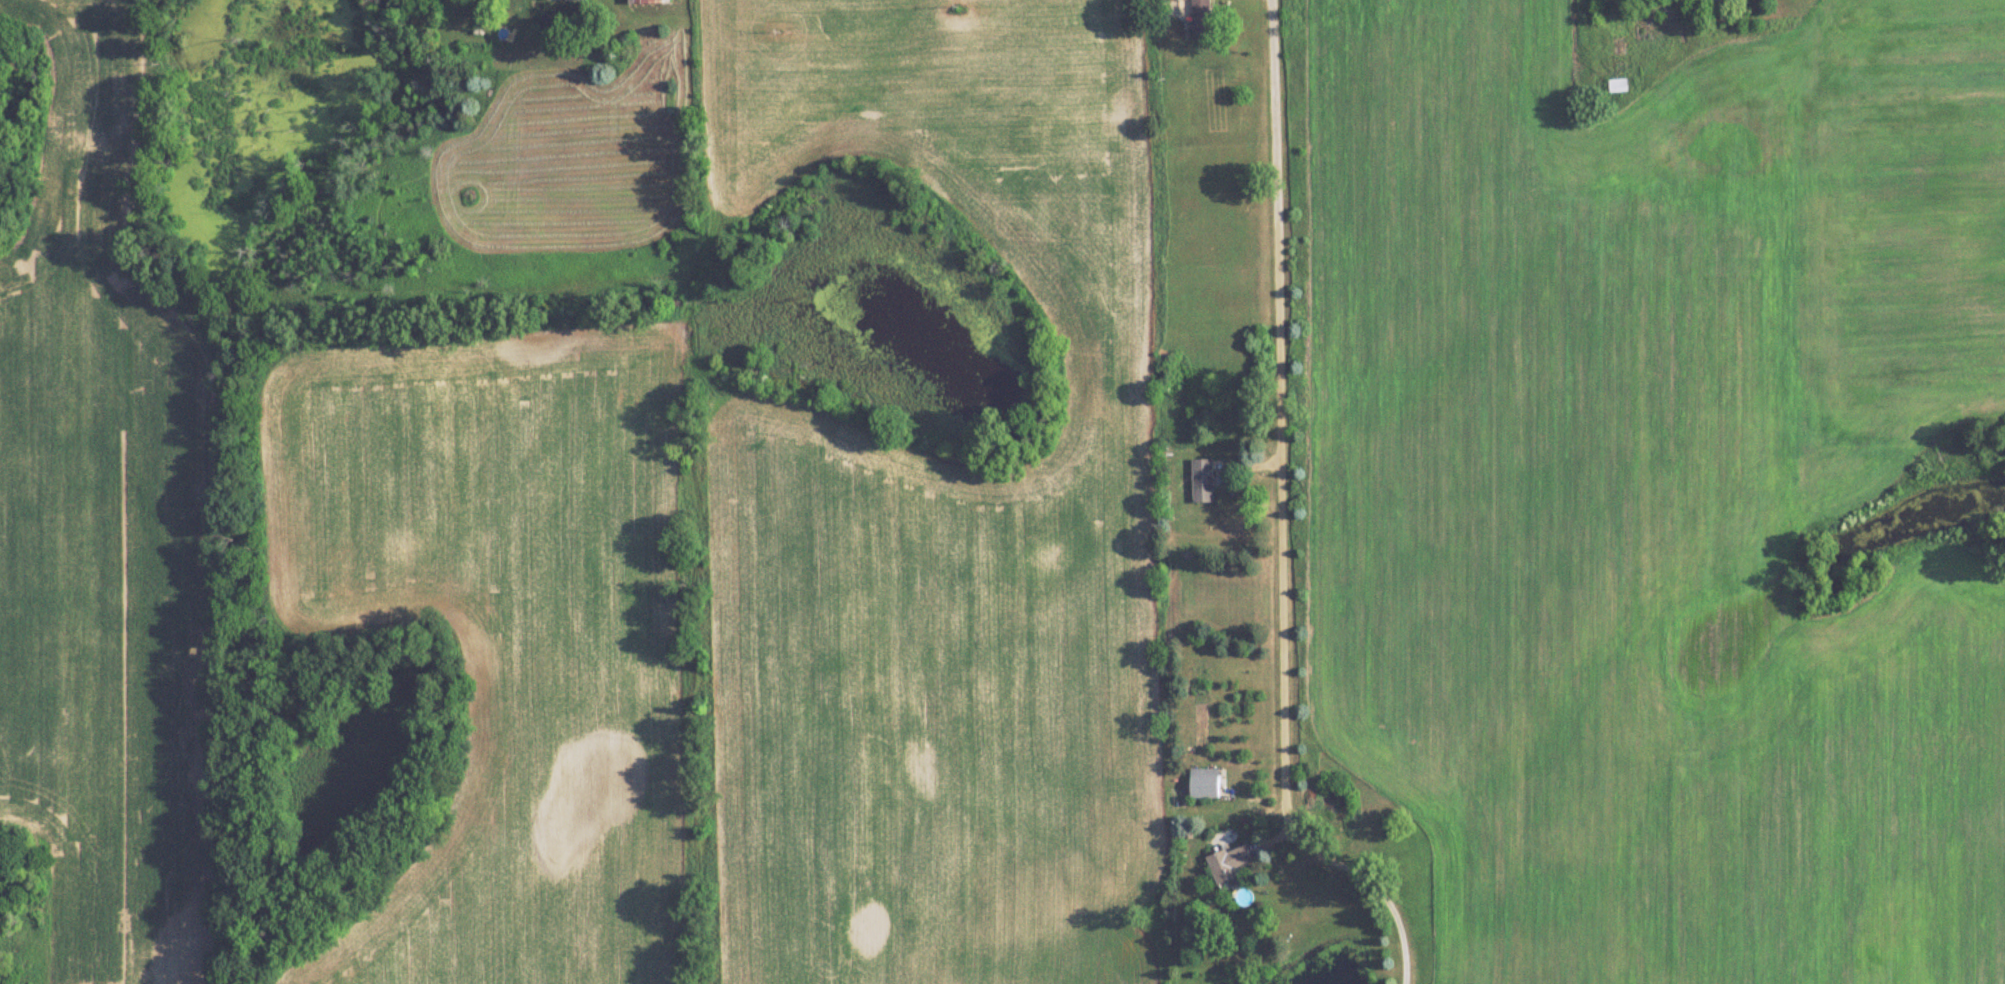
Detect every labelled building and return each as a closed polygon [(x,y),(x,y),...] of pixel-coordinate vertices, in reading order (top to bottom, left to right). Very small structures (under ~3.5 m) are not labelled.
[(1192,38),(1211,38),(1211,0),(1192,0),(1192,38)] [(1607,78),(1608,92),(1627,91),(1626,77),(1607,78)] [(1213,503),(1213,460),(1193,460),(1193,503),(1213,503)] [(1220,796),(1220,767),(1191,767),(1191,796),(1220,796)] [(1208,854),(1218,889),(1241,882),(1236,866),(1253,861),(1248,842),(1208,854)]
